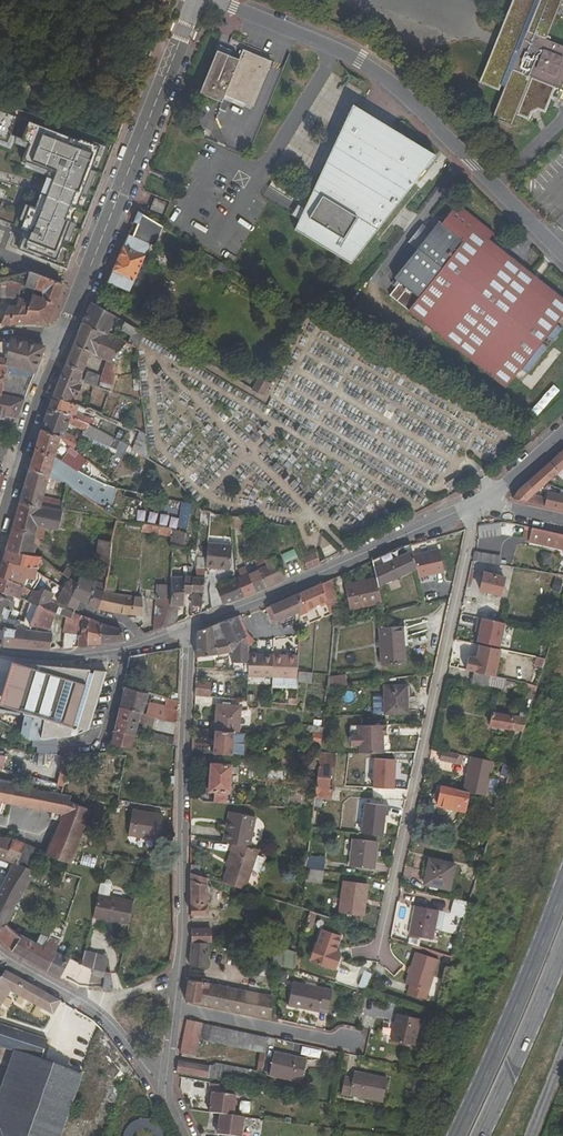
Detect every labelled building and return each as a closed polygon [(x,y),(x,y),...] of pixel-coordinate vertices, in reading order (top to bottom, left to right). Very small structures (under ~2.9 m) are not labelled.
[(480,82),(499,90),(501,85),(505,87),(541,0),(513,0),(480,82)] [(492,119),(511,127),(532,77),(561,89),(562,84),(562,46),(547,40),(562,0),(541,0),(505,87),(496,109),(494,115),(492,119)] [(225,95),(253,107),(272,61),(243,50),(239,60),(217,51),(200,94),(222,103),(225,95)] [(367,124),(370,120),(385,129),(382,134),(417,155),(428,152),(354,107),(350,113),(367,124)] [(382,134),(385,129),(370,120),(367,124),(350,113),(295,228),(351,263),(434,158),(428,152),(417,155),(382,134)] [(0,120),(0,146),(4,148),(12,124),(0,120)] [(66,140),(33,127),(18,163),(52,177),(38,213),(27,209),(18,232),(30,237),(24,252),(51,263),(59,243),(64,245),(70,229),(66,227),(78,197),(81,199),(90,177),(85,175),(92,159),(96,161),(99,152),(89,148),(88,149),(75,144),(73,147),(64,144),(66,140)] [(151,210),(163,215),(167,204),(156,199),(151,210)] [(458,203),(443,222),(440,219),(432,230),(417,249),(395,278),(401,282),(391,295),(504,388),(562,315),(562,298),(489,239),(494,232),(458,203)] [(155,246),(163,227),(138,211),(134,222),(138,224),(133,236),(129,234),(125,246),(124,246),(108,282),(130,292),(151,244),(155,246)] [(424,224),(409,242),(417,249),(432,230),(424,224)] [(17,305),(9,306),(0,326),(21,325),(48,325),(63,284),(61,283),(31,272),(29,272),(25,286),(43,292),(44,294),(42,298),(33,294),(30,302),(18,297),(18,298),(17,305)] [(18,297),(21,284),(10,281),(9,282),(7,297),(18,298),(18,297)] [(7,297),(9,282),(0,283),(0,297),(7,297)] [(83,322),(108,334),(116,317),(92,303),(83,322)] [(53,397),(74,405),(83,383),(111,392),(116,377),(112,362),(127,343),(108,334),(83,322),(53,397)] [(127,343),(137,348),(143,333),(125,322),(121,330),(130,336),(127,343)] [(8,359),(6,366),(34,373),(45,347),(11,339),(0,342),(0,358),(8,359)] [(6,366),(8,359),(0,358),(0,395),(25,400),(28,390),(34,373),(6,366)] [(264,397),(271,384),(259,377),(252,390),(264,397)] [(25,400),(0,395),(0,416),(7,418),(18,420),(25,400)] [(73,418),(90,426),(92,420),(76,413),(79,407),(74,405),(53,397),(48,409),(73,418)] [(89,442),(77,436),(76,438),(65,433),(68,423),(85,431),(83,435),(93,439),(97,429),(90,426),(73,418),(48,409),(41,431),(60,438),(72,447),(83,457),(89,442)] [(35,451),(55,457),(57,450),(60,438),(41,431),(35,451)] [(141,432),(134,449),(148,455),(146,434),(141,432)] [(72,447),(60,438),(57,450),(65,457),(72,447)] [(122,458),(129,445),(122,442),(116,454),(122,458)] [(83,457),(72,447),(65,457),(61,461),(78,471),(87,460),(83,457)] [(558,473),(554,469),(562,460),(562,450),(525,484),(535,495),(541,489),(546,484),(558,473)] [(66,482),(77,490),(80,485),(71,478),(71,476),(52,469),(55,457),(35,451),(29,471),(49,477),(66,482)] [(71,478),(80,485),(77,490),(109,512),(118,488),(110,487),(78,471),(61,461),(55,457),(52,469),(71,476),(71,478)] [(60,510),(62,501),(44,496),(49,477),(29,471),(20,502),(40,506),(60,510)] [(121,521),(109,512),(77,490),(66,482),(62,501),(60,510),(63,510),(121,521)] [(148,490),(159,494),(162,486),(151,482),(148,490)] [(513,498),(527,502),(533,496),(535,495),(525,484),(519,489),(513,498)] [(550,493),(562,496),(562,491),(555,488),(546,484),(541,489),(550,492),(550,493)] [(550,493),(548,500),(533,496),(527,502),(562,511),(562,496),(550,493)] [(44,540),(46,529),(58,531),(63,510),(60,510),(40,506),(20,502),(9,539),(35,544),(36,538),(44,540)] [(187,527),(192,505),(185,503),(180,525),(187,527)] [(231,528),(246,530),(242,517),(230,516),(231,528)] [(502,522),(480,526),(482,538),(504,535),(502,522)] [(144,524),(143,533),(173,537),(171,546),(183,548),(186,533),(154,525),(144,524)] [(562,548),(562,535),(526,527),(524,539),(562,548)] [(35,556),(37,544),(35,544),(9,539),(6,550),(35,556)] [(109,566),(112,543),(102,542),(99,565),(109,566)] [(206,568),(229,570),(232,546),(208,543),(206,566),(206,568)] [(411,545),(399,549),(373,561),(377,578),(378,587),(416,569),(413,556),(411,545)] [(276,563),(270,548),(262,552),(263,555),(259,556),(270,586),(273,584),(267,566),(276,563)] [(440,549),(413,556),(416,569),(418,579),(445,573),(440,549)] [(4,556),(39,567),(42,557),(35,556),(6,550),(4,556)] [(322,550),(316,553),(320,563),(325,561),(322,550)] [(302,552),(292,557),(298,574),(308,569),(304,558),(302,552)] [(474,561),(501,566),(503,559),(476,552),(474,561)] [(320,564),(320,563),(316,553),(304,558),(308,569),(320,564)] [(38,569),(39,567),(4,556),(3,560),(38,569)] [(259,556),(255,559),(255,560),(265,588),(270,586),(259,556)] [(38,569),(3,560),(0,569),(0,577),(13,581),(12,583),(25,586),(32,590),(35,582),(37,572),(38,569)] [(246,563),(248,567),(256,592),(265,588),(255,560),(246,563)] [(279,561),(276,563),(267,566),(273,584),(285,579),(279,561)] [(485,574),(481,590),(500,595),(507,567),(501,566),(474,561),(473,561),(470,571),(485,574)] [(189,595),(192,595),(191,617),(201,613),(203,599),(206,568),(206,566),(195,565),(197,577),(190,577),(189,595)] [(76,573),(68,567),(63,573),(72,579),(76,573)] [(248,567),(238,570),(240,577),(238,578),(244,596),(256,592),(248,567)] [(57,569),(53,575),(66,583),(63,589),(61,593),(79,603),(81,601),(72,596),(77,583),(72,579),(63,573),(57,569)] [(35,582),(32,590),(52,599),(76,611),(79,603),(61,593),(63,589),(40,574),(38,583),(35,582)] [(95,588),(98,581),(81,575),(77,583),(72,596),(81,601),(88,605),(95,588)] [(12,583),(13,581),(0,577),(0,591),(15,597),(20,598),(25,586),(12,583)] [(185,595),(189,595),(190,577),(172,577),(171,600),(171,605),(165,627),(177,623),(179,607),(184,607),(185,595)] [(114,593),(116,579),(107,578),(104,592),(98,609),(121,614),(124,595),(114,593)] [(224,604),(244,596),(238,578),(237,578),(218,587),(220,593),(224,604)] [(344,586),(350,610),(382,603),(378,587),(377,578),(344,586)] [(326,601),(328,606),(335,604),(332,579),(322,584),(326,601)] [(171,600),(167,600),(167,585),(157,584),(156,599),(157,599),(154,631),(165,627),(171,605),(171,600)] [(301,593),(300,612),(326,601),(322,584),(301,593)] [(32,590),(25,586),(20,598),(26,600),(28,601),(32,590)] [(220,593),(218,587),(209,591),(210,597),(220,593)] [(104,592),(95,588),(88,605),(98,609),(104,592)] [(50,602),(52,599),(32,590),(28,601),(47,610),(50,602)] [(211,609),(224,604),(220,593),(210,597),(211,609)] [(301,593),(271,606),(277,622),(281,620),(300,612),(301,593)] [(129,615),(143,616),(142,598),(124,595),(121,614),(129,615)] [(19,621),(26,600),(20,598),(15,597),(13,601),(0,597),(0,616),(19,621)] [(28,601),(26,600),(19,621),(30,626),(50,630),(56,613),(47,610),(28,601)] [(64,607),(50,602),(47,610),(56,613),(66,618),(71,620),(73,614),(64,609),(64,607)] [(555,606),(552,618),(559,622),(562,609),(555,606)] [(281,620),(282,624),(300,617),(300,612),(281,620)] [(73,614),(71,620),(66,618),(63,633),(61,632),(61,634),(74,635),(81,617),(73,614)] [(19,621),(0,616),(0,638),(2,639),(1,646),(50,650),(53,633),(26,630),(26,629),(17,627),(19,621)] [(61,634),(61,637),(65,638),(63,649),(73,648),(73,643),(78,643),(78,648),(87,647),(88,645),(101,645),(101,624),(81,617),(74,635),(61,634)] [(214,626),(218,632),(224,630),(227,639),(229,644),(246,638),(237,617),(214,626)] [(507,624),(479,618),(476,632),(481,633),(478,643),(492,646),(499,639),(503,643),(507,624)] [(122,630),(101,624),(101,645),(125,642),(122,630)] [(217,648),(216,641),(214,634),(218,632),(214,626),(197,632),(196,657),(231,653),(233,652),(249,646),(249,645),(246,638),(229,644),(217,648)] [(407,627),(379,628),(380,665),(407,664),(406,646),(407,646),(407,627)] [(249,635),(246,638),(249,645),(251,646),(254,641),(249,635)] [(468,671),(475,672),(498,678),(504,650),(480,645),(478,657),(472,656),(468,671)] [(248,655),(249,646),(233,652),(232,663),(248,663),(248,655)] [(538,687),(549,652),(540,650),(530,685),(538,687)] [(127,669),(145,670),(146,654),(129,657),(127,669)] [(248,663),(248,677),(273,678),(274,656),(248,655),(248,663)] [(274,656),(273,678),(297,680),(298,672),(298,658),(298,657),(274,656)] [(29,667),(14,714),(25,717),(44,721),(43,729),(41,729),(41,741),(43,741),(68,737),(81,737),(89,730),(107,673),(94,671),(93,675),(89,674),(90,671),(53,667),(53,668),(54,668),(53,672),(29,667)] [(297,683),(312,683),(312,673),(302,672),(298,672),(297,680),(297,683)] [(472,683),(504,689),(507,680),(498,678),(475,672),(472,683)] [(327,687),(347,685),(345,675),(328,678),(327,687)] [(196,688),(212,690),(213,683),(197,682),(196,688)] [(530,685),(527,684),(525,689),(529,690),(526,699),(534,700),(538,687),(530,685)] [(385,713),(407,713),(407,686),(385,687),(385,713)] [(178,701),(166,698),(165,709),(155,707),(153,712),(145,709),(149,694),(124,688),(120,707),(175,724),(177,724),(178,701)] [(196,688),(196,695),(212,697),(212,690),(196,688)] [(240,707),(217,706),(215,731),(234,733),(239,733),(240,707)] [(173,744),(174,738),(152,734),(153,730),(174,734),(175,724),(120,707),(115,730),(135,735),(168,744),(168,743),(173,744)] [(519,717),(492,712),(489,726),(524,732),(528,719),(519,717)] [(43,729),(44,721),(25,717),(22,733),(37,740),(41,741),(41,729),(43,729)] [(363,726),(358,726),(359,735),(350,735),(351,745),(359,745),(359,753),(383,753),(383,735),(386,735),(386,725),(363,726)] [(313,732),(311,743),(321,745),(322,727),(307,726),(306,731),(313,732)] [(358,726),(350,726),(350,735),(359,735),(358,726)] [(131,749),(135,735),(115,730),(111,744),(131,749)] [(192,752),(232,755),(234,733),(215,731),(214,744),(193,743),(192,752)] [(58,745),(45,748),(39,747),(38,754),(39,754),(37,765),(45,767),(48,755),(58,755),(58,745)] [(440,760),(457,764),(459,754),(442,751),(440,760)] [(315,797),(332,799),(333,789),(329,789),(331,768),(335,768),(337,756),(319,753),(319,761),(318,769),(315,797)] [(45,767),(37,765),(35,779),(57,785),(64,755),(58,755),(48,755),(45,767)] [(399,765),(413,765),(413,755),(399,755),(399,765)] [(470,793),(487,796),(494,762),(471,757),(463,791),(470,793)] [(308,760),(307,769),(318,769),(319,761),(308,760)] [(214,802),(227,803),(227,793),(230,793),(232,764),(210,763),(208,792),(214,792),(214,802)] [(504,777),(502,782),(507,783),(513,766),(504,764),(501,776),(504,777)] [(69,802),(71,796),(62,794),(0,782),(0,810),(2,802),(62,815),(46,854),(71,863),(92,810),(69,802)] [(437,801),(436,805),(465,812),(470,793),(463,791),(441,787),(439,796),(434,795),(432,800),(437,801)] [(198,797),(205,798),(205,789),(191,789),(191,797),(198,797)] [(129,836),(158,841),(163,815),(133,810),(129,836)] [(251,848),(257,818),(229,812),(222,842),(233,845),(251,848)] [(375,832),(390,834),(391,822),(377,820),(375,832)] [(487,849),(489,840),(479,838),(477,846),(487,849)] [(56,952),(60,941),(50,937),(44,947),(22,936),(21,938),(6,925),(37,871),(33,869),(32,871),(19,866),(21,863),(7,858),(13,840),(0,839),(0,859),(13,864),(0,889),(0,941),(12,952),(47,972),(56,952)] [(21,863),(28,866),(36,849),(13,840),(7,858),(21,863)] [(377,843),(354,840),(350,867),(373,870),(377,843)] [(233,845),(225,867),(227,867),(222,883),(245,891),(260,850),(251,848),(233,845)] [(259,872),(264,859),(259,856),(253,870),(259,872)] [(306,869),(324,871),(325,862),(307,860),(306,869)] [(425,884),(450,889),(455,865),(430,860),(425,884)] [(200,876),(200,866),(191,865),(191,873),(200,876)] [(305,878),(323,880),(324,871),(306,869),(305,878)] [(191,873),(192,915),(207,915),(208,906),(210,903),(211,889),(207,884),(207,878),(200,876),(191,873)] [(340,913),(364,916),(367,884),(344,881),(340,913)] [(98,894),(93,918),(128,926),(134,901),(98,894)] [(450,913),(458,915),(461,905),(453,902),(450,913)] [(437,921),(444,922),(446,913),(415,907),(409,935),(433,939),(437,921)] [(212,943),(212,929),(192,929),(192,943),(209,943),(212,943)] [(311,961),(331,968),(331,967),(335,968),(338,959),(334,958),(336,952),(341,937),(322,931),(317,945),(316,945),(311,961)] [(207,969),(209,943),(192,943),(190,967),(207,969)] [(296,970),(297,954),(274,947),(273,963),(296,970)] [(82,965),(94,971),(98,954),(85,950),(82,964),(82,965)] [(70,958),(56,952),(47,972),(60,978),(70,958)] [(406,984),(410,985),(407,993),(427,999),(439,960),(415,953),(406,984)] [(101,972),(105,956),(98,954),(94,971),(101,972)] [(6,971),(0,979),(0,1001),(10,987),(17,978),(6,971)] [(114,991),(110,974),(101,972),(94,971),(92,976),(104,978),(102,990),(114,991)] [(60,1002),(17,978),(10,987),(54,1011),(60,1002)] [(210,985),(210,983),(188,981),(185,1001),(270,1019),(271,997),(210,985)] [(288,1006),(319,1012),(320,1010),(328,1012),(333,990),(294,981),(288,1006)] [(85,1018),(74,1010),(71,1018),(98,1036),(101,1030),(90,1020),(85,1018)] [(391,1040),(414,1046),(420,1019),(397,1014),(391,1040)] [(95,1037),(98,1036),(71,1018),(68,1027),(95,1037)] [(180,1054),(197,1057),(200,1040),(260,1053),(257,1072),(217,1064),(208,1067),(178,1062),(176,1075),(259,1089),(268,1038),(187,1021),(180,1054)] [(13,1052),(37,1061),(42,1050),(45,1041),(0,1026),(0,1048),(13,1052)] [(85,1065),(95,1037),(68,1027),(58,1055),(85,1065)] [(117,1079),(128,1059),(110,1049),(99,1069),(117,1079)] [(35,1119),(33,1119),(40,1101),(41,1101),(58,1055),(42,1050),(37,1061),(13,1052),(0,1088),(0,1135),(29,1135),(35,1119)] [(269,1077),(302,1083),(306,1060),(274,1054),(269,1077)] [(41,1101),(40,1101),(33,1119),(35,1119),(29,1135),(60,1135),(85,1065),(58,1055),(41,1101)] [(387,1080),(354,1073),(353,1079),(345,1077),(342,1094),(382,1103),(387,1080)] [(208,1102),(211,1103),(210,1114),(220,1115),(234,1117),(236,1097),(209,1093),(208,1102)] [(244,1118),(234,1117),(220,1115),(218,1135),(242,1135),(244,1118)]
